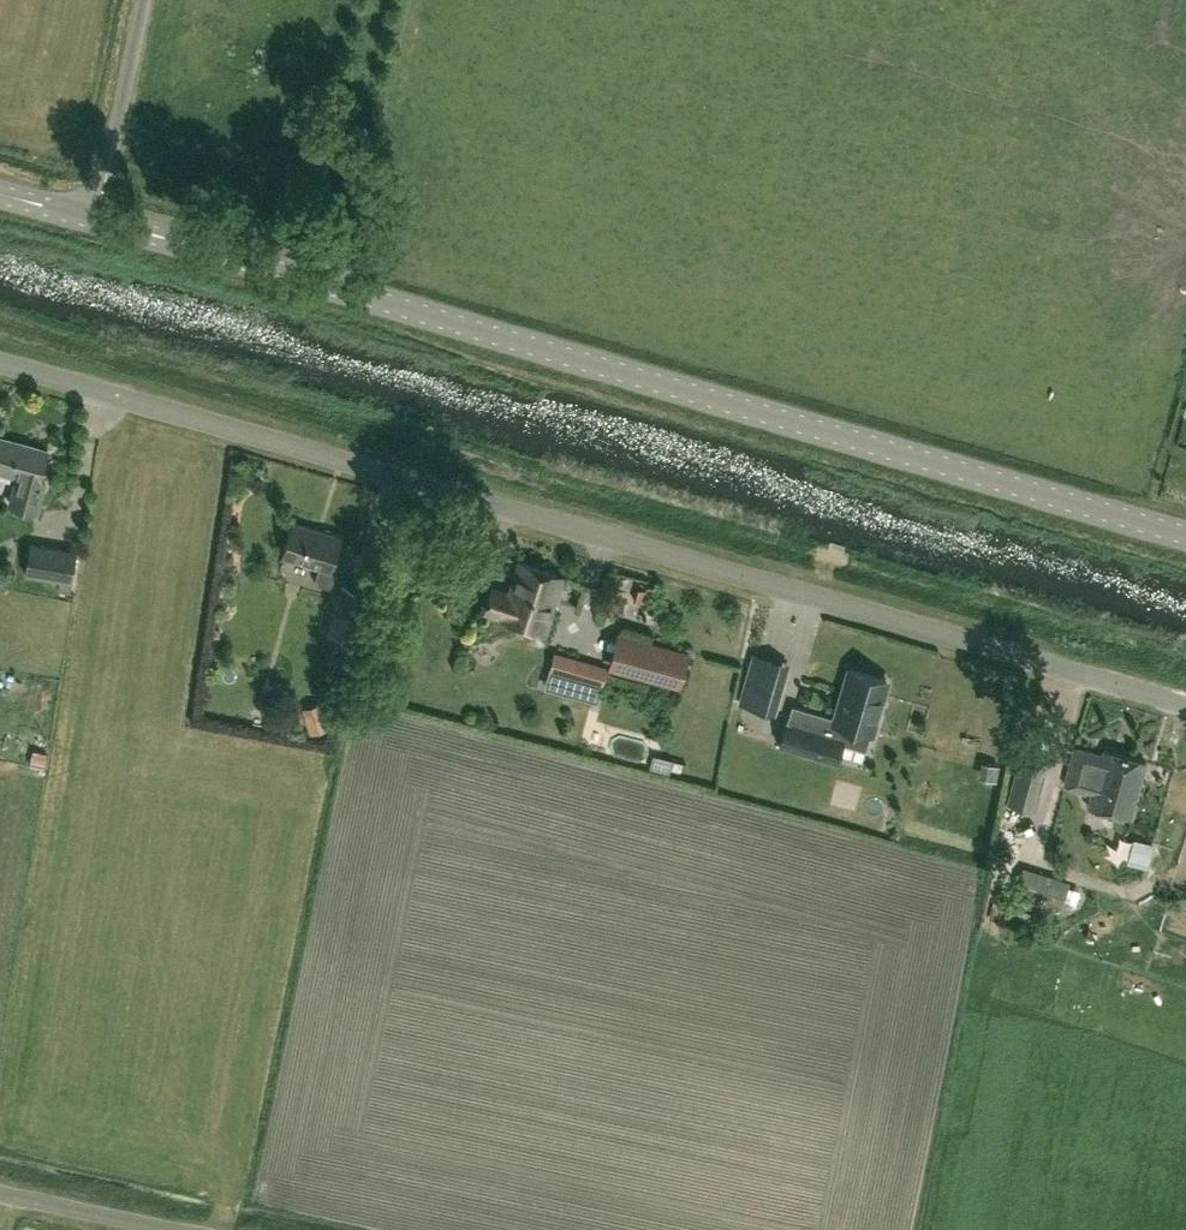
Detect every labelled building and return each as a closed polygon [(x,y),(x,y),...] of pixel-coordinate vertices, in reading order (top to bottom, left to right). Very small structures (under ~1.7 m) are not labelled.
[(15,474),(6,503),(37,513),(47,480),(40,478),(48,450),(1,437),(0,441),(0,470),(15,474)] [(336,568),(330,567),(340,535),(292,521),(282,555),(319,566),(314,582),(330,587),(336,568)] [(24,574),(59,580),(58,590),(71,591),(77,549),(31,542),(24,574)] [(542,640),(557,595),(563,576),(523,562),(514,591),(491,583),(482,611),(526,626),(523,635),(525,640),(537,644),(542,640)] [(372,592),(341,583),(327,630),(328,630),(326,638),(335,640),(332,650),(350,656),(355,639),(358,639),(372,592)] [(689,651),(617,632),(607,668),(680,687),(689,651)] [(595,706),(605,670),(551,656),(547,673),(587,684),(582,703),(595,706)] [(835,723),(846,726),(871,733),(886,679),(850,669),(835,721),(835,723)] [(320,700),(306,708),(321,735),(335,727),(320,700)] [(826,718),(827,715),(792,705),(780,744),(836,760),(846,726),(835,723),(835,721),(826,718)] [(1028,728),(1007,802),(1035,810),(1055,735),(1028,728)] [(51,763),(52,748),(36,746),(34,761),(51,763)] [(1104,749),(1102,755),(1075,747),(1064,785),(1092,792),(1088,806),(1130,818),(1146,761),(1104,749)] [(1152,842),(1134,838),(1129,861),(1146,866),(1152,842)] [(1014,893),(1061,908),(1069,883),(1022,868),(1014,893)]
